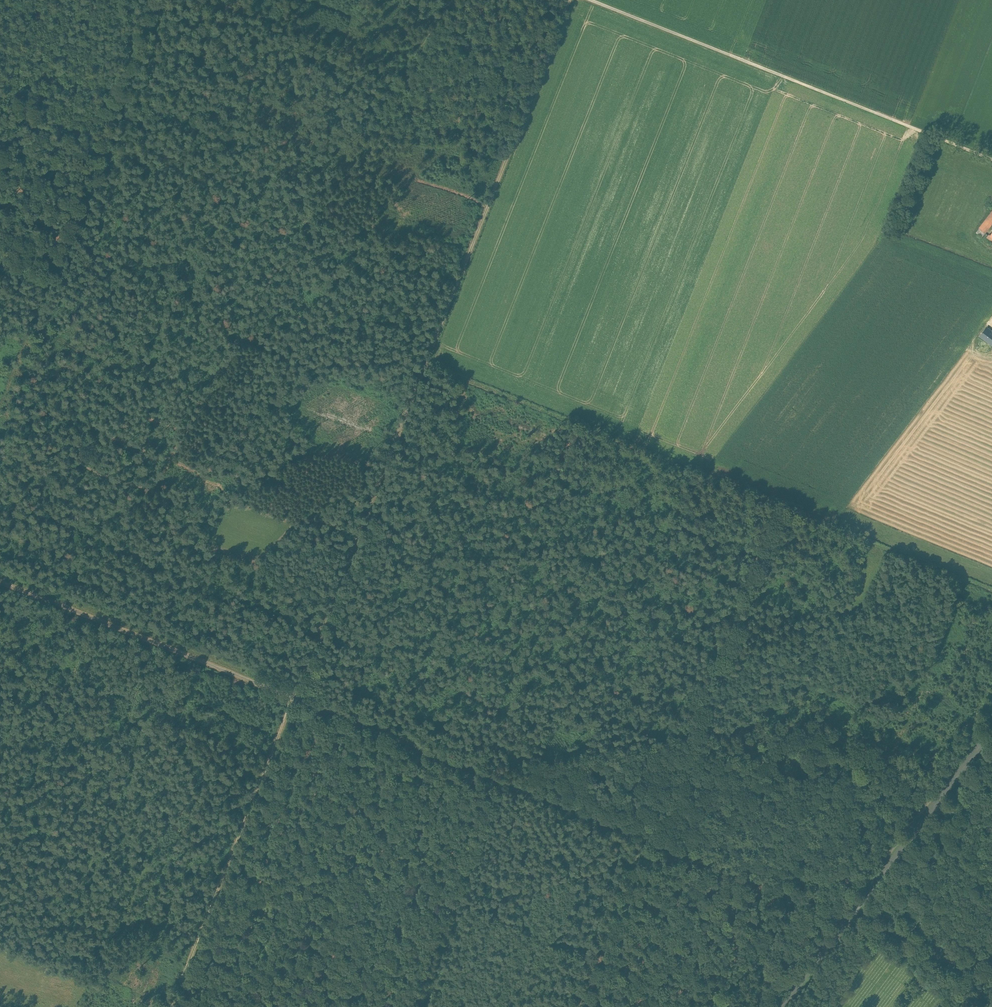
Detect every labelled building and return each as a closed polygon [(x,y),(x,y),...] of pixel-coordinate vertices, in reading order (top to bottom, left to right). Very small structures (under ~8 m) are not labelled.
[(979,229),(984,233),(991,223),(991,211),(979,229)] [(991,343),(991,331),(987,327),(980,335),(991,343)]
